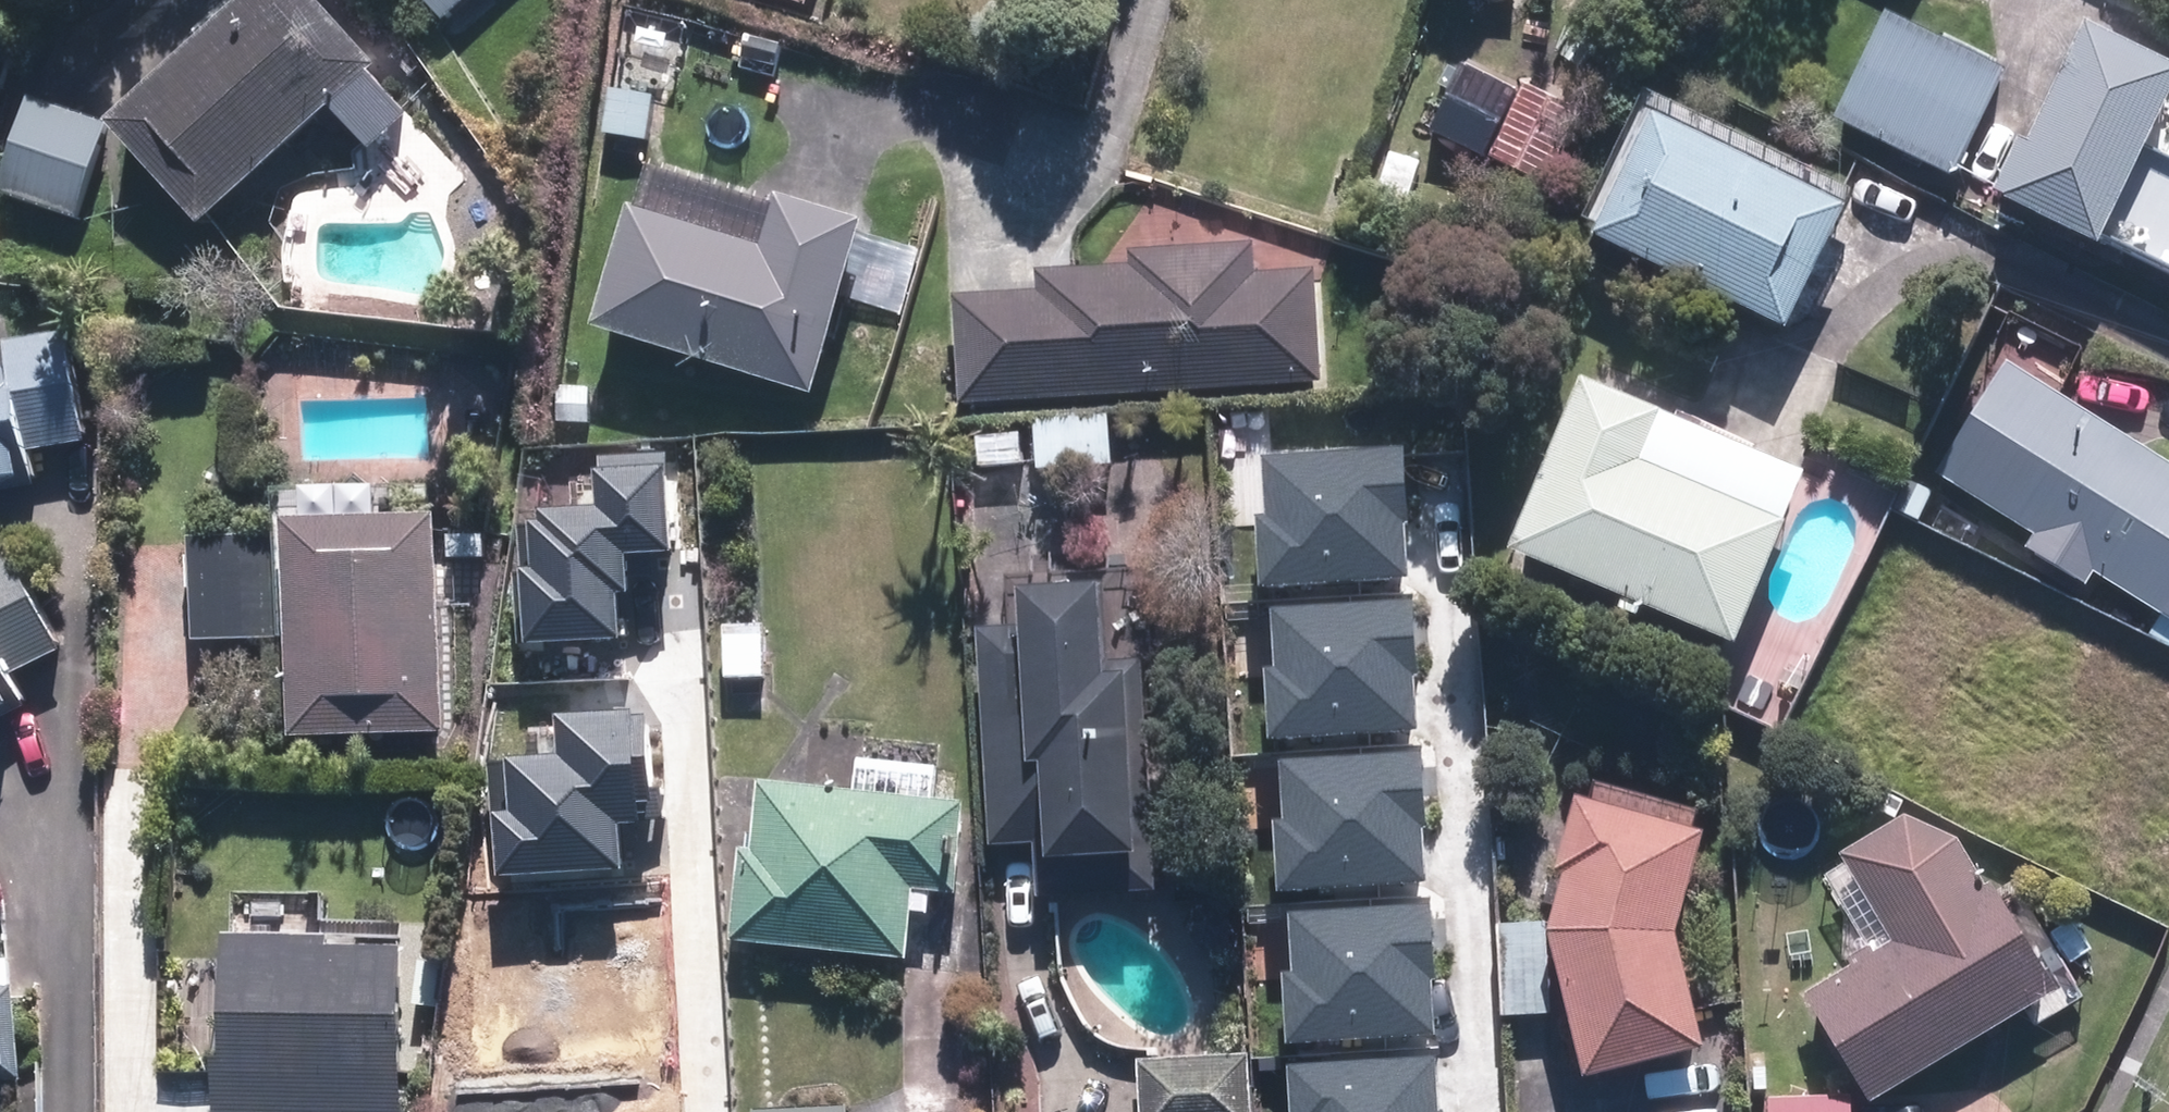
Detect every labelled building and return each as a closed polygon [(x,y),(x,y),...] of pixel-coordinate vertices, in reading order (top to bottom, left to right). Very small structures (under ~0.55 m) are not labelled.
[(201,220),(330,104),(365,144),(405,108),(370,69),(377,62),(320,0),(243,0),(110,119),(201,220)] [(465,0),(418,0),(439,23),(465,0)] [(805,10),(809,0),(774,0),(805,10)] [(1833,121),(1955,183),(2010,75),(1887,13),(1833,121)] [(2082,21),(2002,193),(2001,196),(2168,276),(2168,163),(2139,149),(2168,86),(2168,63),(2082,21)] [(1428,131),(1483,156),(1515,88),(1460,63),(1428,131)] [(1489,159),(1545,186),(1581,114),(1523,87),(1489,159)] [(69,225),(100,133),(19,106),(0,164),(0,200),(69,225)] [(1595,243),(1790,338),(1850,213),(1655,118),(1595,243)] [(576,325),(791,393),(846,220),(759,193),(757,199),(636,162),(622,205),(614,203),(576,325)] [(953,299),(960,407),(1323,386),(1316,272),(1255,276),(1253,247),(1128,254),(1128,267),(1037,274),(1038,294),(953,299)] [(31,483),(24,447),(74,438),(54,331),(0,341),(0,489),(31,483)] [(1937,474),(2033,534),(2026,544),(2084,579),(2090,569),(2168,618),(2168,464),(2007,363),(1937,474)] [(1645,613),(1739,653),(1792,531),(1644,468),(1665,420),(1585,385),(1510,556),(1623,604),(1619,614),(1641,623),(1645,613)] [(557,388),(557,425),(595,425),(594,388),(557,388)] [(1036,420),(1039,473),(1113,470),(1110,416),(1036,420)] [(1255,514),(1259,585),(1403,577),(1399,520),(1405,520),(1400,445),(1263,453),(1267,514),(1255,514)] [(666,547),(659,454),(597,459),(601,506),(538,511),(539,521),(515,523),(523,643),(615,636),(612,588),(622,588),(619,550),(666,547)] [(290,642),(293,745),(448,739),(440,523),(288,528),(288,539),(191,542),(195,645),(290,642)] [(25,690),(9,656),(59,632),(12,532),(0,538),(0,701),(25,690)] [(1022,848),(1025,903),(1150,896),(1136,660),(1100,662),(1096,584),(1002,590),(1004,635),(972,637),(985,850),(1022,848)] [(1262,666),(1266,737),(1410,729),(1407,672),(1412,671),(1408,597),(1270,605),(1274,665),(1262,666)] [(725,629),(727,719),(767,718),(766,628),(725,629)] [(1736,698),(1761,711),(1772,690),(1746,677),(1736,698)] [(490,814),(495,875),(616,866),(612,820),(639,818),(631,708),(553,714),(556,754),(507,758),(511,813),(490,814)] [(1272,818),(1276,889),(1420,881),(1417,823),(1422,823),(1418,748),(1280,756),(1284,817),(1272,818)] [(756,787),(737,946),(900,965),(950,972),(958,911),(942,909),(953,810),(922,806),(927,767),(848,758),(843,797),(756,787)] [(1867,808),(1894,822),(1904,804),(1877,789),(1867,808)] [(1553,938),(1587,1084),(1708,1056),(1681,938),(1707,839),(1579,805),(1560,878),(1568,880),(1553,938)] [(1807,1000),(1871,1106),(2059,995),(1996,889),(1988,894),(1959,845),(1907,818),(1844,856),(1849,864),(1826,878),(1867,948),(1849,959),(1856,970),(1807,1000)] [(1282,972),(1286,1044),(1430,1035),(1427,978),(1432,978),(1428,903),(1291,911),(1294,972),(1282,972)] [(1495,927),(1496,1017),(1547,1016),(1545,926),(1495,927)] [(213,1111),(394,1111),(398,953),(320,951),(320,936),(218,933),(213,1111)] [(14,1081),(11,988),(0,988),(0,1082),(14,1081)] [(1287,1063),(1290,1111),(1442,1111),(1435,1111),(1432,1055),(1287,1063)] [(1138,1111),(1251,1111),(1248,1058),(1135,1062),(1138,1111)] [(1768,1111),(1852,1111),(1852,1097),(1767,1101),(1768,1111)]
